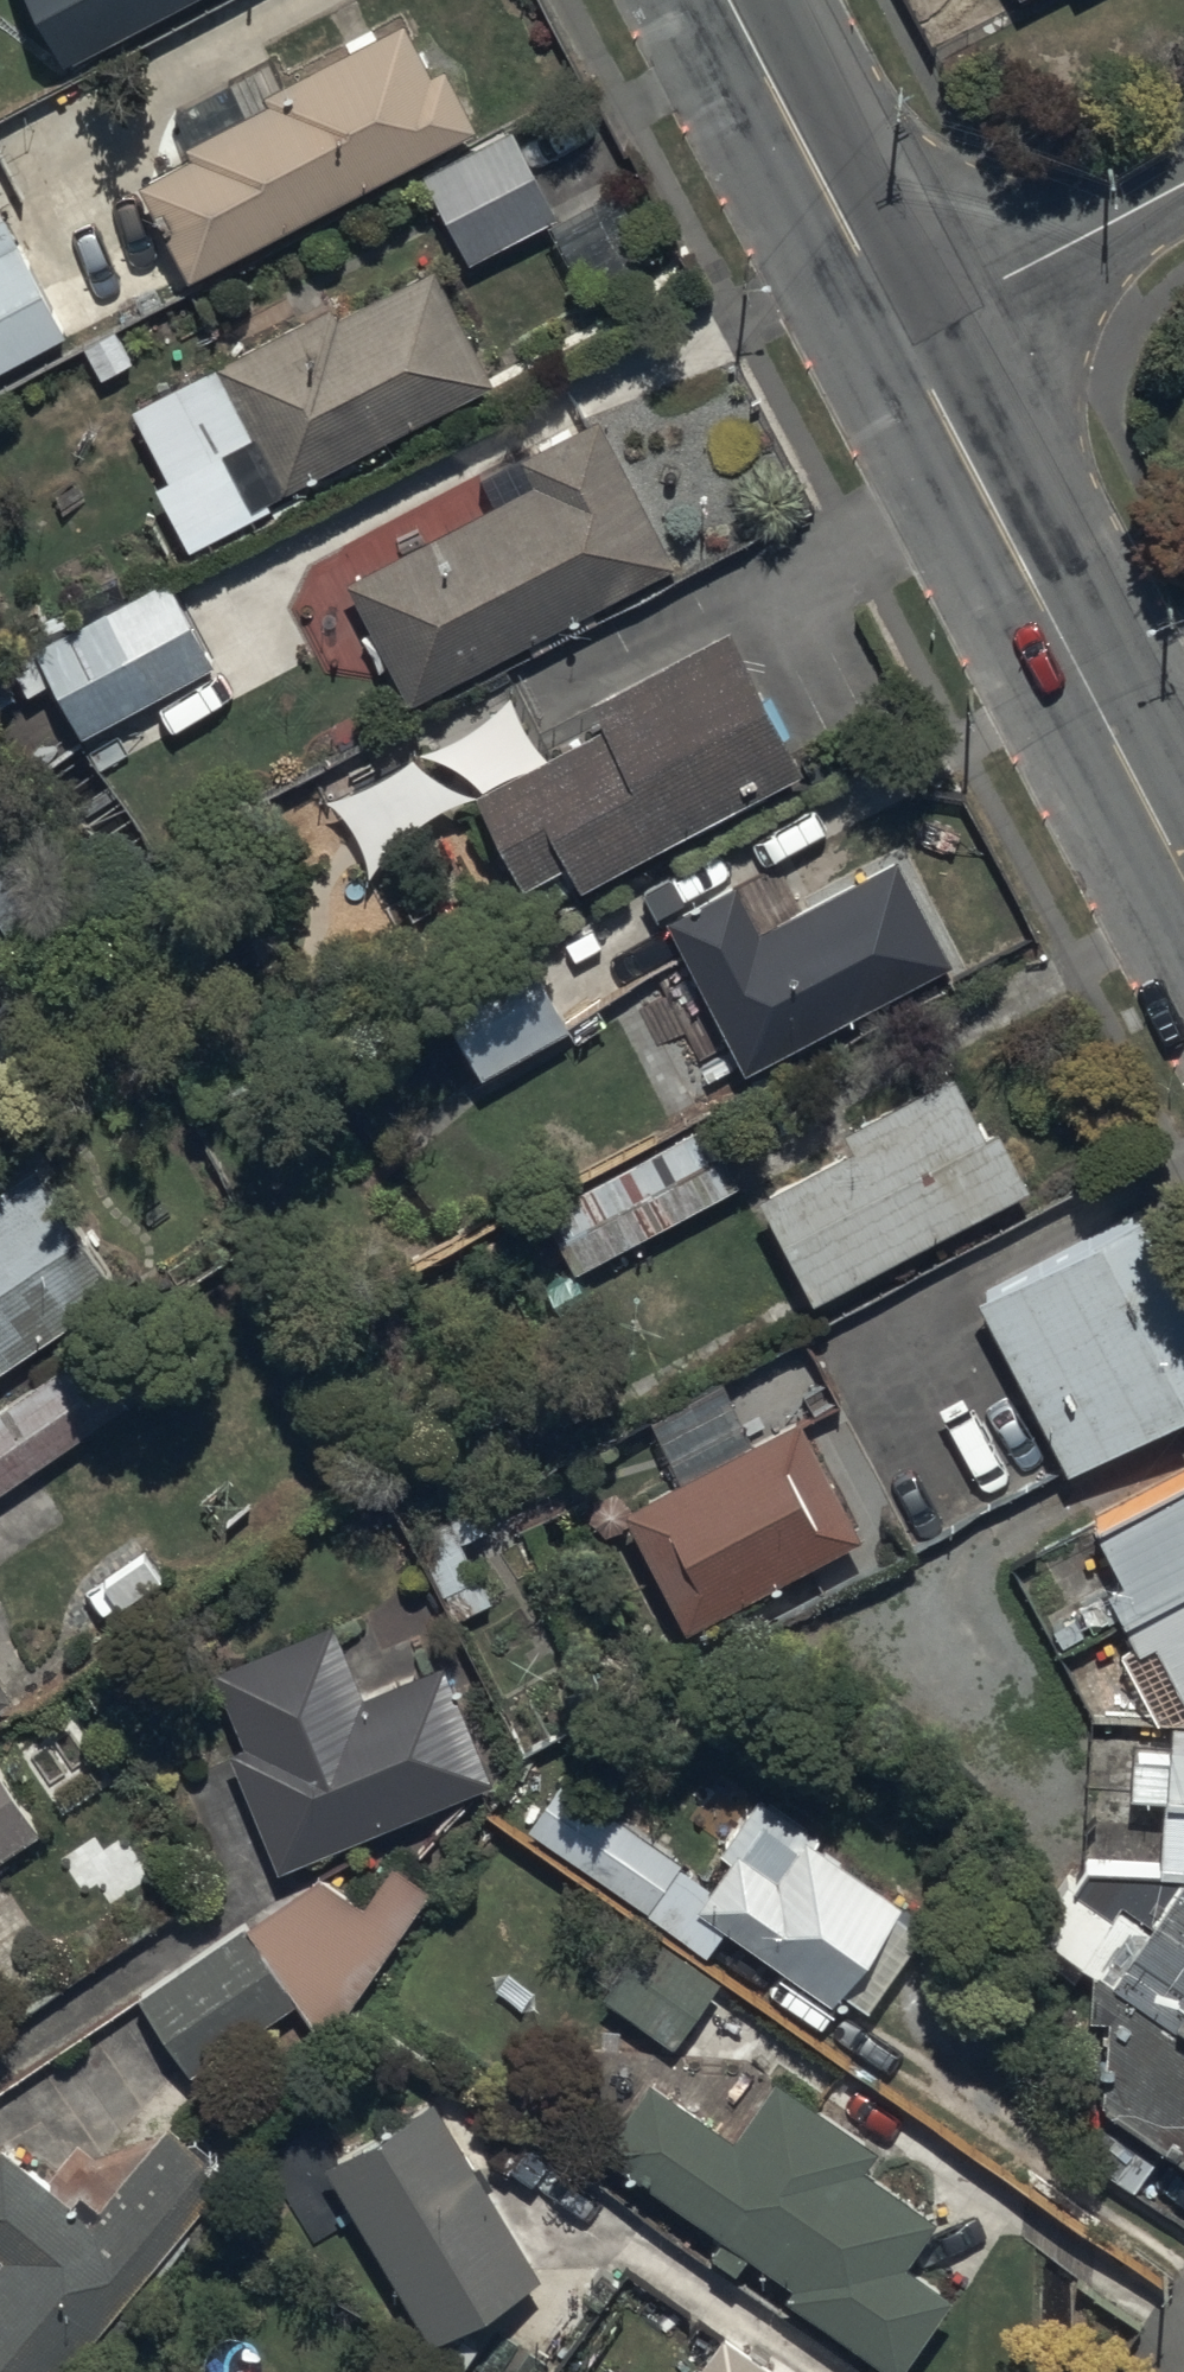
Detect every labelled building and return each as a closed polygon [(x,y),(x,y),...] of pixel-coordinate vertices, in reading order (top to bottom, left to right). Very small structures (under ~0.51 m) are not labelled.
[(66,57),(175,0),(38,0),(66,57)] [(200,140),(144,167),(197,266),(482,111),(450,52),(437,61),(409,8),(271,76),(274,89),(195,132),(200,140)] [(564,209),(512,117),(412,168),(458,258),(552,210),(590,285),(630,264),(594,194),(564,209)] [(0,197),(0,363),(69,325),(0,197)] [(340,302),(333,290),(140,392),(176,464),(229,437),(257,492),(286,478),(496,368),(435,252),(340,302)] [(350,569),(378,621),(362,629),(380,662),(395,654),(412,686),(676,554),(603,403),(487,463),(501,491),(350,569)] [(174,570),(36,651),(89,739),(226,658),(174,570)] [(611,709),(484,776),(534,872),(575,850),(586,872),(811,753),(736,612),(598,684),(611,709)] [(741,863),(664,904),(742,1058),(958,949),(905,844),(766,914),(741,863)] [(442,969),(479,1061),(575,1022),(537,930),(442,969)] [(850,1130),(761,1178),(815,1280),(1031,1172),(1001,1113),(989,1119),(955,1055),(842,1115),(850,1130)] [(579,1258),(738,1169),(703,1102),(542,1193),(579,1258)] [(0,1182),(0,1361),(124,1277),(41,1155),(0,1182)] [(974,1288),(1068,1460),(1183,1398),(1183,1221),(1168,1189),(974,1288)] [(136,1393),(98,1335),(0,1402),(0,1483),(136,1393)] [(654,1407),(682,1464),(624,1492),(686,1614),(861,1525),(801,1405),(752,1429),(725,1372),(654,1407)] [(1093,1508),(1126,1568),(1106,1579),(1140,1642),(1160,1631),(1183,1681),(1183,1462),(1093,1508)] [(466,1495),(413,1527),(455,1607),(494,1586),(466,1535),(483,1526),(466,1495)] [(233,1738),(280,1853),(496,1773),(450,1647),(365,1678),(340,1611),(217,1656),(246,1734),(233,1738)] [(18,1687),(0,1659),(0,1699),(18,1687)] [(1093,1712),(1093,1782),(1166,1782),(1166,1811),(1183,1811),(1183,1711),(1093,1712)] [(0,1760),(0,1854),(44,1823),(0,1760)] [(686,1851),(560,1765),(525,1818),(651,1903),(686,1851)] [(821,1824),(760,1784),(754,1794),(718,1771),(686,1819),(730,1849),(696,1901),(832,1991),(841,1978),(870,1997),(923,1917),(897,1899),(905,1888),(817,1830),(821,1824)] [(320,1866),(143,1986),(149,1995),(139,2001),(180,2061),(191,2053),(201,2067),(304,1997),(324,2026),(432,1882),(397,1855),(367,1899),(320,1866)] [(1084,1858),(1099,2086),(1183,2149),(1183,1862),(1084,1858)] [(653,1917),(603,1985),(673,2036),(723,1968),(653,1917)] [(653,2064),(602,2135),(721,2221),(708,2240),(734,2258),(751,2234),(794,2265),(784,2279),(896,2359),(951,2281),(906,2249),(936,2206),(862,2153),(877,2132),(775,2058),(731,2120),(653,2064)] [(542,2265),(436,2086),(435,2085),(330,2148),(317,2126),(265,2157),(316,2243),(365,2214),(434,2330),(542,2265)] [(232,2160),(172,2110),(93,2206),(2,2131),(0,2134),(0,2371),(57,2371),(232,2160)] [(529,2119),(497,2160),(580,2223),(611,2182),(529,2119)] [(725,2321),(689,2371),(797,2371),(725,2321)]
